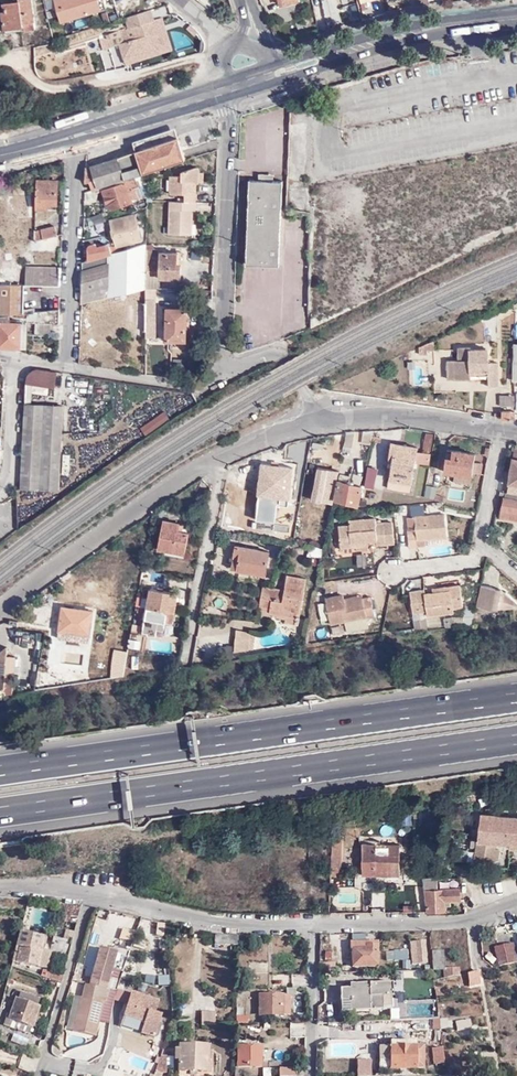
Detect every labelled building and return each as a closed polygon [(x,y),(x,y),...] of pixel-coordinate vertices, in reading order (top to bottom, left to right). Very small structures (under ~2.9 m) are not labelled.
[(32,0),(19,0),(4,2),(5,10),(2,10),(5,29),(25,26),(25,29),(36,28),(32,0)] [(62,22),(101,10),(98,0),(55,0),(62,22)] [(129,27),(154,19),(151,10),(126,18),(129,27)] [(172,50),(162,17),(156,19),(165,46),(128,58),(123,43),(124,43),(122,35),(109,39),(110,48),(120,45),(126,65),(172,50)] [(165,46),(156,19),(154,19),(129,27),(120,30),(122,35),(124,43),(123,43),(128,58),(165,46)] [(320,31),(327,29),(326,22),(318,24),(320,31)] [(100,27),(81,31),(82,39),(102,35),(100,27)] [(109,39),(122,35),(120,30),(108,35),(109,39)] [(372,71),(387,65),(382,55),(368,60),(372,71)] [(178,136),(85,169),(85,184),(95,181),(98,189),(123,180),(185,159),(178,136)] [(185,194),(197,193),(197,181),(203,181),(203,171),(200,171),(199,168),(197,167),(195,166),(181,172),(181,176),(171,176),(171,194),(185,194)] [(136,179),(124,183),(126,205),(133,202),(129,191),(138,188),(136,179)] [(283,180),(274,180),(259,179),(251,179),(247,262),(280,263),(283,180)] [(58,181),(36,181),(36,207),(47,207),(48,203),(57,203),(58,181)] [(126,205),(124,183),(103,190),(109,209),(103,211),(105,218),(120,214),(119,208),(126,205)] [(197,209),(197,201),(186,201),(170,201),(170,233),(194,233),(194,209),(197,209)] [(96,234),(94,224),(104,222),(102,215),(88,218),(92,234),(96,234)] [(136,215),(128,217),(131,242),(142,239),(136,215)] [(131,242),(128,217),(112,222),(117,245),(131,242)] [(35,240),(58,235),(56,226),(36,232),(35,240)] [(30,242),(35,240),(36,232),(36,230),(25,230),(24,243),(30,242)] [(57,251),(58,235),(35,240),(30,242),(30,251),(57,251)] [(10,315),(22,314),(35,312),(35,308),(24,309),(24,284),(23,284),(20,284),(20,262),(23,262),(23,243),(0,249),(0,316),(10,315)] [(147,249),(147,243),(132,248),(137,291),(147,288),(147,249)] [(122,248),(113,248),(110,248),(110,246),(97,249),(97,246),(91,247),(86,256),(87,262),(123,252),(122,248)] [(81,294),(81,303),(95,300),(137,291),(132,248),(123,252),(87,262),(82,264),(82,270),(111,262),(110,270),(107,270),(106,287),(81,294)] [(147,288),(160,289),(161,278),(181,279),(182,265),(177,265),(177,253),(162,252),(162,249),(147,249),(147,288)] [(82,270),(81,294),(106,287),(107,270),(110,270),(111,262),(82,270)] [(23,284),(24,284),(30,284),(30,269),(61,270),(61,266),(24,266),(23,284)] [(30,284),(61,285),(61,270),(30,269),(30,284)] [(147,296),(147,288),(137,291),(138,297),(147,296)] [(137,291),(95,300),(96,306),(138,297),(137,291)] [(157,316),(157,298),(146,299),(147,303),(146,322),(154,323),(154,316),(157,316)] [(143,339),(146,365),(146,322),(147,303),(139,303),(143,339)] [(123,311),(118,311),(117,335),(123,336),(124,322),(134,323),(135,308),(130,308),(130,304),(124,304),(123,311)] [(186,341),(188,309),(167,308),(166,340),(186,341)] [(22,321),(60,324),(60,309),(35,312),(22,314),(22,321)] [(118,311),(90,309),(90,311),(90,319),(89,334),(117,336),(117,335),(118,311)] [(27,347),(28,323),(10,322),(10,315),(0,316),(0,346),(27,347)] [(51,323),(36,322),(35,333),(50,334),(51,323)] [(156,334),(156,323),(148,323),(147,334),(156,334)] [(434,350),(435,341),(420,348),(420,354),(428,354),(428,350),(434,350)] [(460,359),(455,359),(455,378),(471,378),(472,374),(471,370),(489,370),(489,374),(489,386),(498,385),(498,363),(489,363),(489,348),(471,349),(471,346),(459,346),(460,359)] [(28,375),(26,383),(54,387),(56,372),(36,369),(31,370),(28,375)] [(511,394),(500,394),(500,405),(511,405),(511,394)] [(109,406),(102,398),(94,405),(101,413),(109,406)] [(20,486),(20,487),(58,490),(63,406),(25,404),(20,486)] [(501,410),(501,417),(501,418),(514,419),(514,418),(510,417),(510,411),(501,410)] [(153,432),(152,420),(140,428),(146,437),(153,432)] [(372,434),(373,429),(364,430),(361,440),(370,442),(371,438),(372,434)] [(346,431),(344,445),(351,446),(352,446),(354,431),(346,431)] [(415,460),(417,450),(417,446),(391,442),(388,463),(391,463),(388,486),(410,490),(415,460)] [(351,446),(344,445),(342,454),(349,455),(351,446)] [(430,452),(417,450),(415,460),(428,463),(430,452)] [(454,473),(471,476),(475,454),(451,450),(450,461),(444,460),(442,471),(454,473)] [(514,458),(513,458),(509,484),(516,485),(516,459),(514,458)] [(293,466),(261,462),(256,494),(289,498),(293,466)] [(378,466),(368,465),(365,485),(375,486),(378,466)] [(311,505),(332,507),(335,473),(314,471),(311,505)] [(335,500),(358,504),(362,483),(360,483),(362,474),(353,472),(351,481),(349,481),(349,477),(339,475),(335,500)] [(453,482),(470,485),(471,476),(454,473),(453,482)] [(425,485),(422,496),(434,499),(437,488),(425,485)] [(500,493),(505,494),(501,516),(516,519),(516,493),(501,490),(500,493)] [(289,500),(278,499),(273,525),(284,528),(289,500)] [(417,539),(425,538),(447,536),(445,513),(407,517),(408,530),(409,547),(418,545),(417,539)] [(375,516),(349,518),(349,522),(339,524),(341,547),(368,544),(368,540),(376,539),(376,544),(394,542),(391,519),(375,521),(375,516)] [(179,525),(165,521),(168,551),(184,554),(189,533),(178,531),(179,525)] [(266,575),(271,551),(237,544),(232,568),(266,575)] [(311,555),(318,556),(319,547),(312,546),(311,555)] [(355,556),(357,568),(366,567),(364,555),(355,556)] [(264,586),(261,605),(271,607),(271,610),(270,612),(275,613),(301,617),(308,579),(287,575),(285,589),(264,586)] [(415,590),(418,610),(423,610),(426,609),(427,615),(453,612),(452,607),(462,605),(459,585),(442,587),(443,592),(432,593),(425,593),(424,589),(415,590)] [(142,606),(147,607),(151,589),(145,588),(142,606)] [(175,604),(173,593),(151,588),(151,589),(147,607),(143,628),(146,629),(145,635),(155,638),(157,629),(164,631),(166,623),(172,625),(175,610),(175,609),(175,604)] [(409,591),(412,611),(418,610),(415,590),(409,591)] [(371,595),(363,597),(345,601),(345,598),(344,595),(326,598),(327,602),(331,618),(331,623),(346,620),(348,631),(369,626),(367,615),(375,614),(371,595)] [(322,620),(331,618),(327,602),(319,603),(322,620)] [(466,605),(464,622),(464,624),(472,623),(474,623),(477,605),(476,605),(466,605)] [(62,615),(59,638),(89,642),(94,610),(63,606),(63,607),(54,606),(53,614),(62,615)] [(408,629),(413,628),(414,632),(426,631),(426,627),(425,619),(424,618),(423,610),(418,610),(412,611),(411,611),(411,616),(408,616),(409,620),(407,620),(408,629)] [(300,624),(301,617),(275,613),(275,616),(286,618),(285,622),(300,624)] [(138,627),(136,636),(144,637),(144,635),(145,635),(146,629),(143,628),(138,627)] [(237,631),(236,640),(251,642),(251,632),(251,633),(237,631)] [(136,636),(131,635),(128,648),(143,650),(145,638),(144,637),(136,636)] [(236,640),(234,654),(250,653),(251,642),(236,640)] [(7,664),(8,647),(6,647),(0,652),(0,663),(7,664)] [(22,668),(21,673),(28,674),(28,672),(31,673),(35,653),(25,651),(24,660),(21,659),(20,668),(22,668)] [(516,849),(516,820),(477,817),(473,864),(490,866),(491,859),(496,860),(498,849),(492,848),(492,842),(509,844),(508,849),(516,849)] [(340,876),(341,830),(338,831),(332,876),(340,876)] [(332,876),(338,831),(332,831),(330,876),(332,876)] [(346,835),(346,865),(356,865),(357,835),(346,835)] [(376,873),(399,875),(399,845),(361,845),(361,875),(376,873)] [(436,877),(422,877),(427,912),(444,912),(444,905),(444,900),(449,900),(460,900),(459,888),(436,889),(436,877)] [(78,917),(82,906),(65,903),(62,915),(71,916),(78,917)] [(30,931),(21,928),(12,961),(46,969),(50,955),(41,952),(43,943),(46,943),(48,937),(30,933),(30,931)] [(69,954),(74,933),(65,931),(63,937),(65,938),(64,941),(52,938),(50,948),(69,954)] [(237,936),(215,935),(216,945),(237,946),(237,936)] [(378,950),(378,944),(366,944),(366,940),(349,940),(349,948),(352,948),(352,966),(377,966),(377,950),(378,950)] [(423,940),(417,941),(422,965),(428,964),(423,940)] [(422,965),(417,941),(408,943),(413,966),(422,965)] [(498,965),(516,960),(516,954),(514,941),(494,944),(498,965)] [(387,959),(409,958),(408,949),(387,950),(387,959)] [(445,978),(461,974),(460,966),(445,967),(444,953),(434,954),(435,972),(444,971),(445,978)] [(120,966),(109,963),(104,977),(114,981),(120,966)] [(334,964),(319,963),(318,972),(334,972),(334,964)] [(479,982),(477,970),(471,972),(466,973),(468,984),(479,982)] [(341,1011),(393,1009),(392,982),(349,983),(349,988),(340,988),(341,1011)] [(106,988),(91,985),(88,998),(75,995),(67,1028),(95,1035),(106,988)] [(39,1000),(22,993),(20,999),(17,998),(9,1019),(31,1027),(33,1025),(36,1026),(39,1018),(36,1016),(40,1007),(38,1006),(39,1000)] [(161,1001),(133,993),(126,1015),(147,1022),(143,1032),(156,1037),(164,1016),(157,1014),(161,1001)] [(260,995),(259,1014),(290,1015),(290,996),(260,995)] [(215,1012),(202,1012),(202,1025),(215,1025),(215,1012)] [(247,1015),(236,1014),(236,1023),(248,1023),(247,1015)] [(456,1027),(471,1027),(471,1017),(456,1017),(456,1027)] [(441,1029),(439,1018),(433,1018),(432,1018),(433,1029),(441,1029)] [(13,1032),(10,1039),(26,1045),(28,1038),(13,1032)] [(64,1050),(81,1058),(89,1040),(72,1033),(64,1050)] [(239,1046),(238,1066),(259,1066),(260,1047),(239,1046)] [(389,1046),(372,1047),(372,1054),(377,1054),(377,1069),(423,1067),(422,1046),(414,1046),(389,1046)] [(445,1064),(443,1048),(434,1048),(435,1064),(445,1064)] [(208,1050),(179,1050),(179,1052),(176,1052),(177,1072),(190,1072),(190,1075),(197,1075),(197,1072),(207,1072),(208,1050)] [(26,1054),(22,1066),(35,1071),(39,1059),(26,1054)] [(357,1057),(358,1074),(373,1073),(372,1056),(357,1057)] [(278,1075),(292,1075),(296,1075),(296,1068),(279,1067),(278,1075)]
